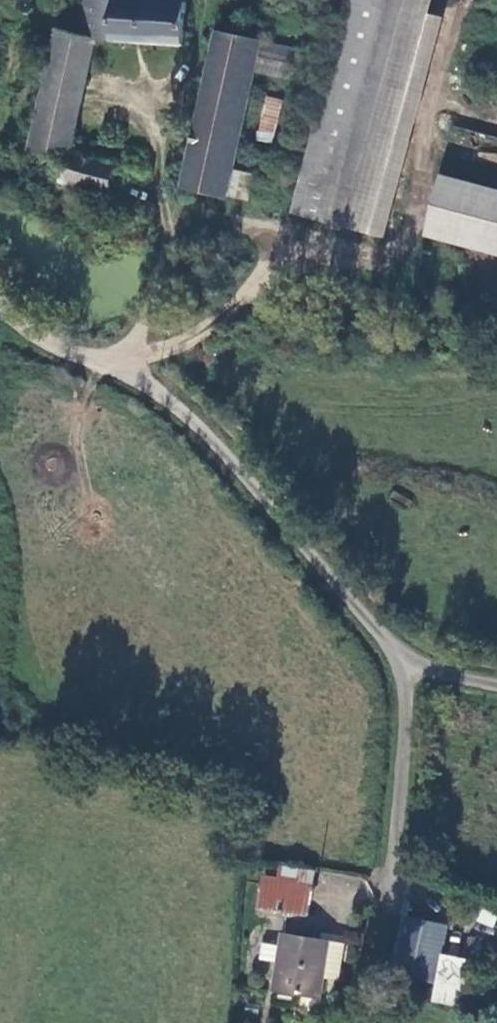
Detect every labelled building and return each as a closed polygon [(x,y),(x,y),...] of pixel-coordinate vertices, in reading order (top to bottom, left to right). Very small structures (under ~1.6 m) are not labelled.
[(42,3),(43,5),(44,8),(47,10),(49,11),(52,11),(54,11),(56,10),(58,8),(60,5),(60,3),(60,1),(60,0),(42,0),(42,3)] [(110,37),(182,44),(186,0),(83,0),(82,22),(83,22),(81,34),(93,36),(110,37)] [(235,34),(262,40),(271,0),(242,0),(235,34)] [(320,114),(364,125),(340,223),(375,232),(434,0),(350,0),(320,114)] [(81,34),(55,28),(28,151),(42,155),(38,174),(123,198),(131,169),(69,152),(93,36),(81,34)] [(285,76),(292,46),(262,40),(235,34),(218,30),(184,185),(227,195),(229,191),(234,168),(253,78),(255,70),(285,76)] [(254,138),(271,143),(283,100),(266,95),(254,138)] [(364,125),(320,114),(296,212),(340,223),(364,125)] [(256,174),(234,168),(229,191),(251,196),(256,174)] [(445,173),(430,232),(496,249),(496,186),(445,173)] [(278,884),(264,882),(259,911),(307,919),(315,874),(280,873),(278,884)] [(431,934),(413,930),(405,967),(422,971),(431,934)] [(282,935),(271,992),(318,1001),(328,943),(282,935)]
